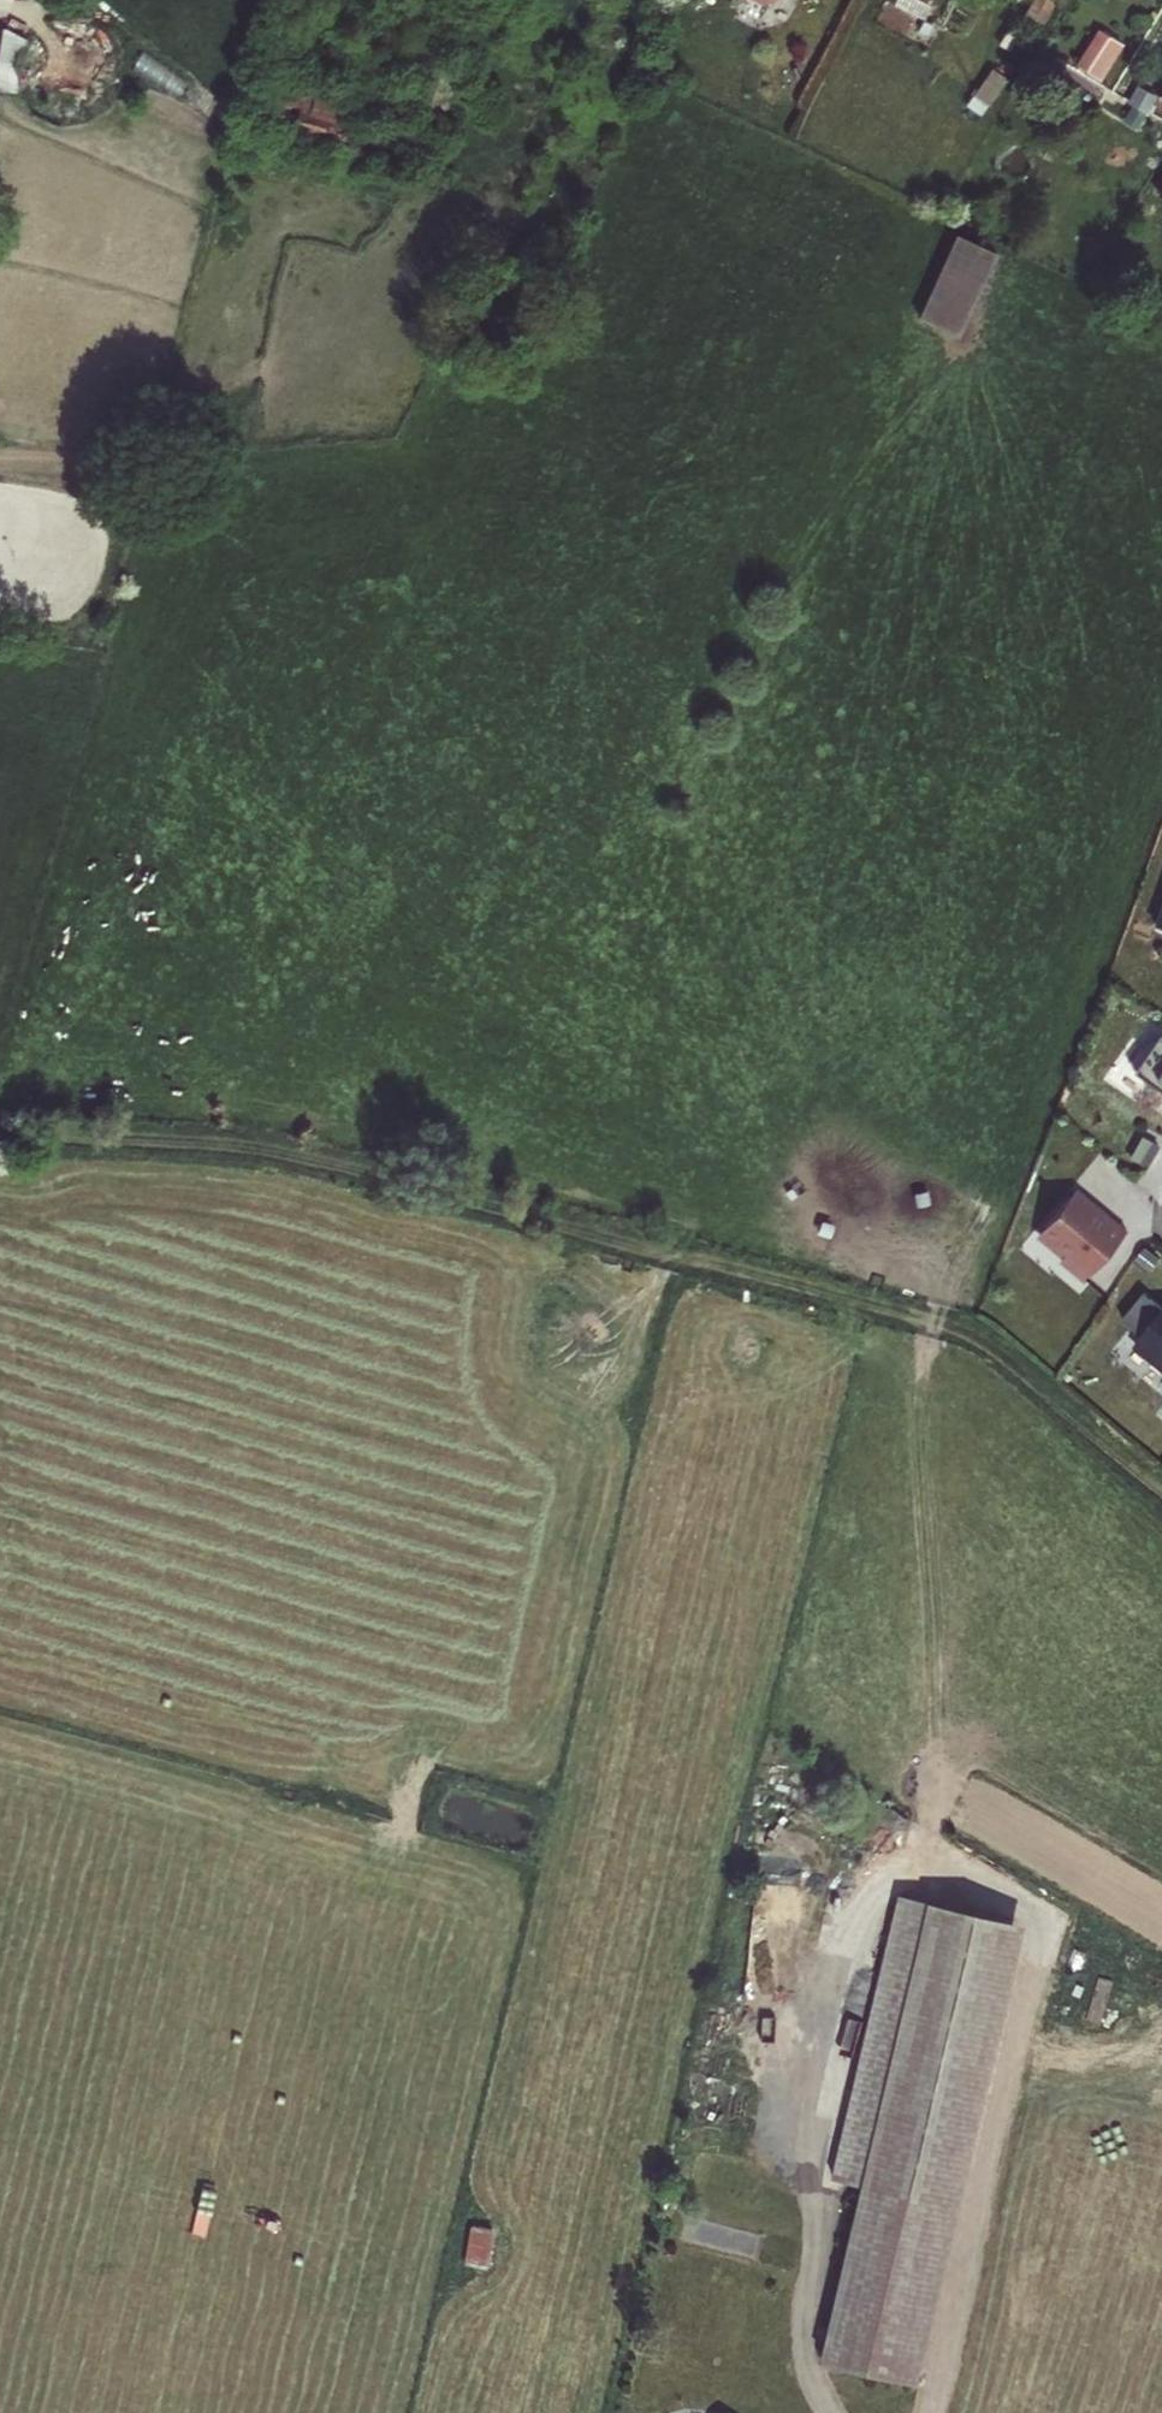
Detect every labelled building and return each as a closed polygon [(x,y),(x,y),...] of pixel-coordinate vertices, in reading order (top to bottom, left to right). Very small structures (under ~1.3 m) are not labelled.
[(411,166),(419,141),(352,118),(354,113),(358,99),(298,81),(323,0),(302,0),(286,56),(280,54),(261,122),(411,166)] [(394,2),(423,11),(427,0),(394,0),(394,2)] [(1095,25),(1082,67),(1111,76),(1124,34),(1095,25)] [(26,84),(28,29),(3,27),(0,83),(26,84)] [(926,316),(971,334),(1006,247),(961,229),(926,316)] [(1134,1024),(1108,1061),(1157,1096),(1147,1110),(1161,1121),(1161,1044),(1134,1024)] [(1073,1190),(1038,1232),(1064,1254),(1065,1263),(1085,1279),(1126,1230),(1107,1215),(1104,1219),(1084,1202),(1085,1200),(1073,1190)] [(1135,1344),(1161,1366),(1161,1306),(1145,1292),(1123,1318),(1143,1334),(1135,1344)] [(915,2383),(1026,1925),(899,1894),(831,2176),(863,2184),(820,2359),(915,2383)] [(467,2259),(493,2263),(498,2226),(473,2223),(467,2259)]
